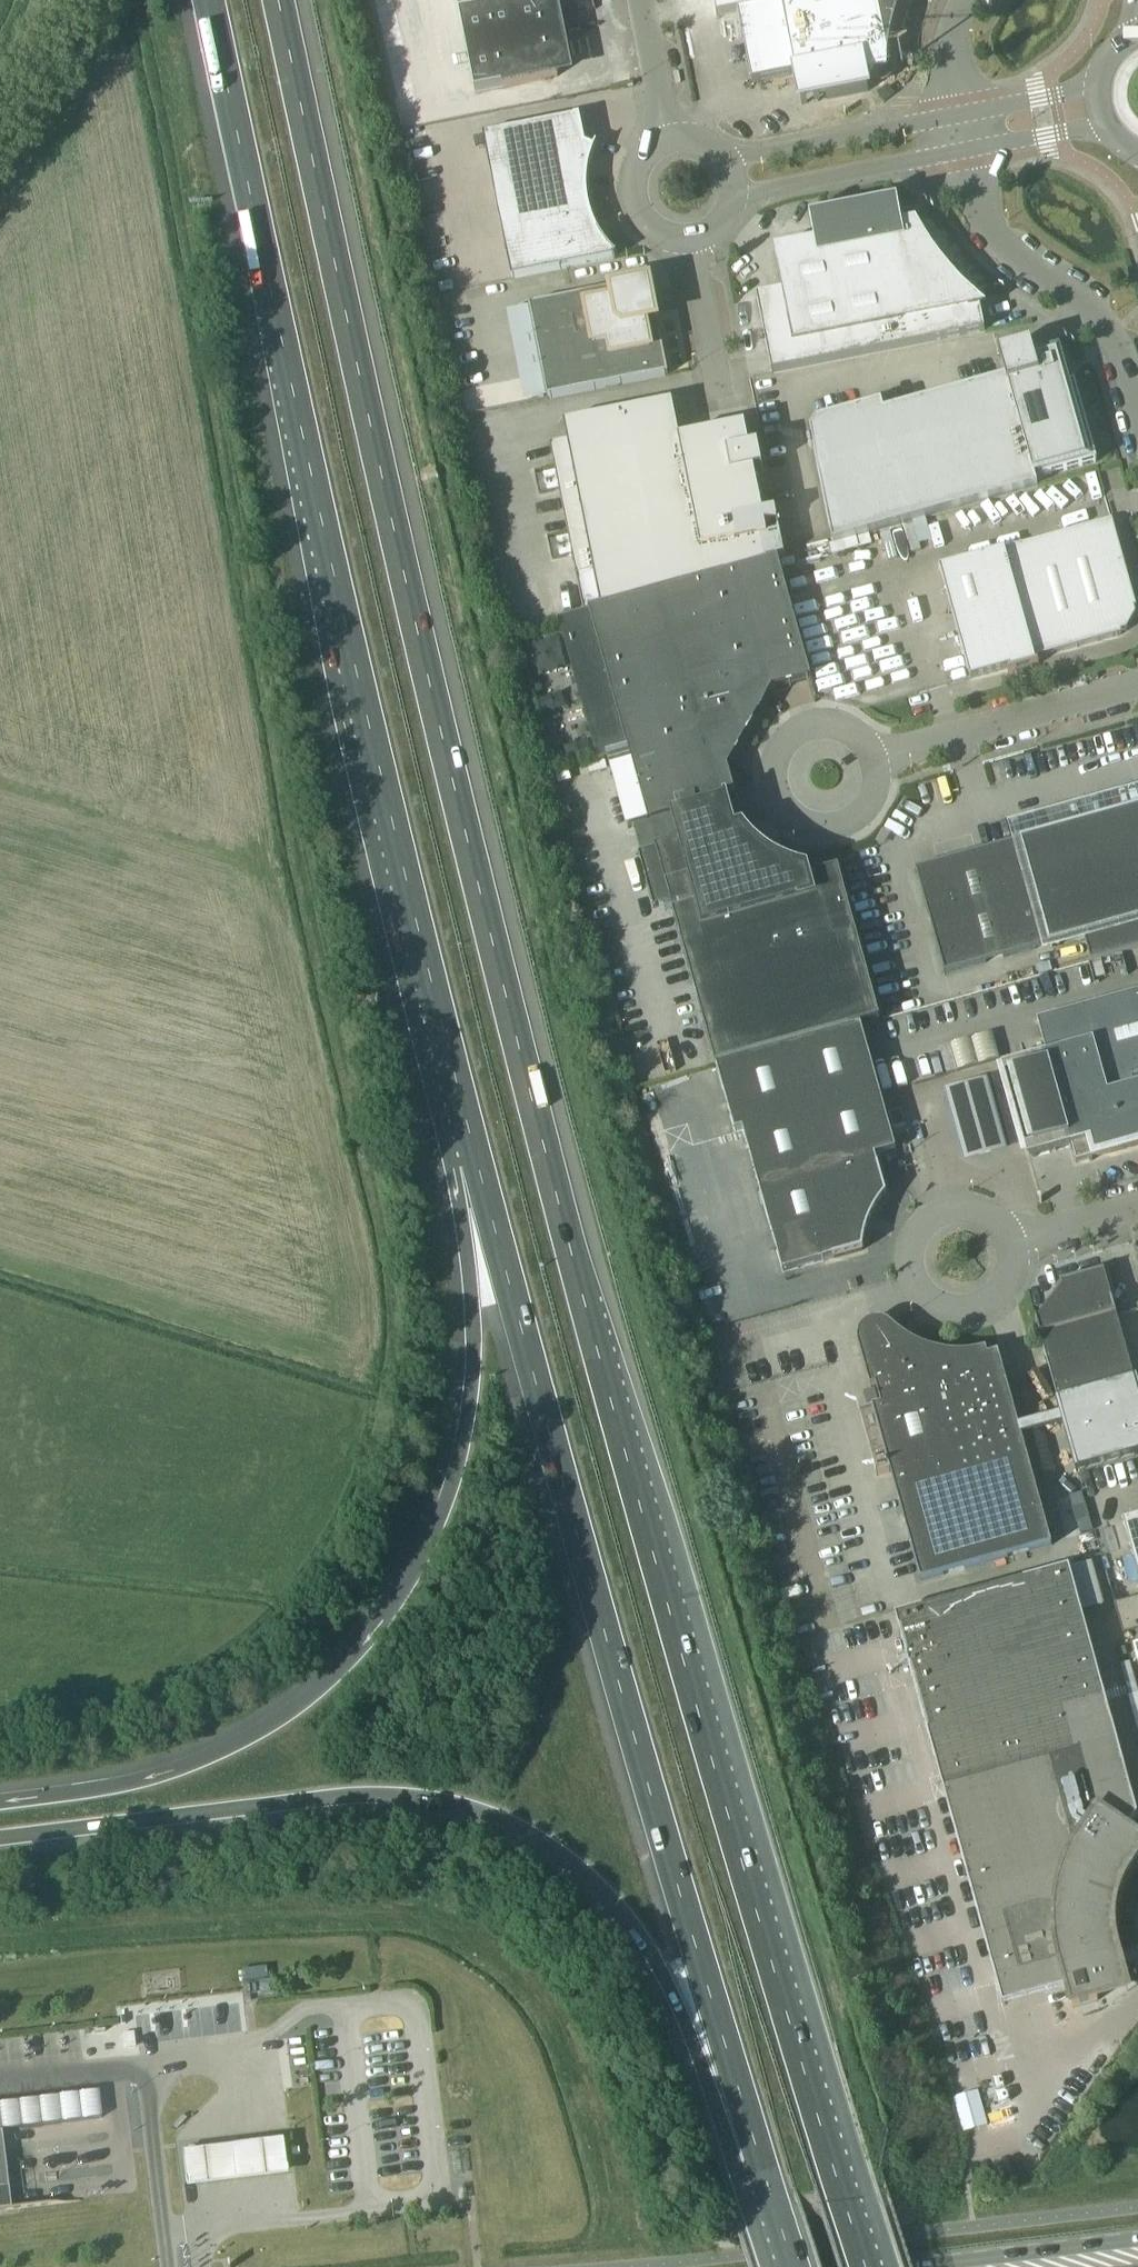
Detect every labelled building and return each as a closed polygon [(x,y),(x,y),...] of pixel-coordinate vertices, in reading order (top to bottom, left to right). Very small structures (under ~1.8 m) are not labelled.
[(459,21),(473,94),(556,78),(568,61),(556,1),(563,0),(456,0),(460,21),(459,21)] [(887,56),(889,40),(893,25),(901,0),(712,0),(715,19),(737,15),(751,84),(794,75),(800,105),(867,92),(864,76),(886,72),(887,56)] [(592,158),(596,146),(595,145),(593,150),(585,147),(579,117),(482,137),(510,281),(613,260),(616,257),(607,248),(602,240),(598,234),(595,228),(592,219),(590,213),(588,203),(587,190),(587,180),(588,174),(590,164),(592,158)] [(813,226),(819,256),(775,265),(782,300),(758,305),(757,298),(755,299),(770,375),(984,333),(976,297),(972,298),(960,287),(950,275),(940,263),(930,250),(922,236),(900,240),(894,210),(813,226)] [(641,288),(639,291),(635,289),(620,291),(620,290),(528,308),(546,400),(666,377),(654,314),(652,314),(649,299),(646,296),(648,293),(641,288)] [(883,413),(880,404),(814,423),(809,432),(831,545),(1036,488),(1033,475),(1041,473),(1043,478),(1095,463),(1074,384),(1064,387),(1056,357),(1034,363),(1030,347),(997,356),(1004,379),(883,413)] [(566,443),(549,446),(575,578),(593,575),(599,609),(600,610),(765,564),(765,563),(776,560),(784,559),(775,515),(756,519),(747,476),(762,473),(757,450),(756,450),(756,451),(726,456),(725,448),(702,453),(704,461),(683,465),(671,404),(627,413),(563,425),(566,443)] [(1037,664),(1035,665),(1033,660),(1120,636),(1119,634),(1125,632),(1134,616),(1133,610),(1135,609),(1111,522),(938,570),(969,681),(1008,670),(1009,672),(1006,673),(1007,674),(1037,666),(1037,664)] [(588,612),(558,621),(600,773),(613,769),(629,830),(674,817),(730,802),(735,800),(727,770),(771,691),(810,681),(776,560),(765,563),(765,564),(600,610),(599,609),(588,612)] [(681,843),(636,855),(652,910),(669,905),(714,1068),(715,1068),(860,1027),(879,1022),(854,933),(837,871),(816,877),(814,870),(813,871),(814,875),(804,873),(795,871),(786,868),(777,864),(769,859),(761,853),(754,847),(758,846),(757,844),(748,847),(742,828),(743,828),(743,826),(737,827),(730,802),(674,817),(681,843)] [(914,870),(943,975),(1082,937),(1089,963),(1137,949),(1137,809),(1071,828),(1068,817),(1052,822),(1055,832),(1020,842),(1019,841),(914,870)] [(999,1069),(1026,1161),(1071,1148),(1075,1164),(1137,1146),(1137,993),(1036,1021),(1045,1056),(999,1069)] [(885,1116),(860,1027),(715,1068),(734,1135),(742,1133),(782,1275),(862,1252),(863,1242),(866,1232),(869,1223),(874,1214),(879,1205),(885,1197),(874,1158),(895,1153),(889,1130),(885,1116)] [(986,1074),(942,1086),(962,1160),(1006,1148),(986,1074)] [(898,1111),(885,1116),(889,1130),(903,1125),(898,1111)] [(689,1127),(657,1135),(659,1146),(692,1138),(689,1127)] [(686,1154),(689,1179),(700,1178),(697,1152),(686,1154)] [(1017,1429),(1020,1439),(1064,1426),(1073,1459),(1137,1441),(1137,1398),(1133,1381),(1115,1316),(1103,1272),(1060,1284),(1060,1286),(1061,1289),(1039,1319),(1035,1320),(1034,1321),(1039,1337),(1057,1402),(1061,1417),(1017,1429)] [(985,1358),(983,1352),(972,1354),(959,1355),(946,1354),(934,1352),(922,1348),(897,1335),(891,1327),(881,1322),(870,1323),(863,1327),(857,1336),(857,1348),(869,1389),(875,1388),(880,1407),(871,1409),(919,1583),(1050,1547),(1020,1439),(1017,1429),(1007,1390),(1003,1376),(997,1355),(985,1358)] [(836,1395),(835,1382),(816,1384),(817,1397),(836,1395)] [(1121,1522),(1137,1581),(1137,1518),(1121,1522)] [(894,1617),(995,1984),(1001,2007),(1044,1995),(1066,1990),(1071,2009),(1097,2002),(1128,1994),(1123,1978),(1116,1951),(1113,1938),(1112,1926),(1113,1913),(1115,1900),(1119,1888),(1124,1876),(1131,1865),(1137,1856),(1137,1819),(1136,1817),(1068,1569),(894,1617)] [(1113,1604),(1122,1635),(1137,1630),(1137,1597),(1113,1604)] [(49,2048),(51,2030),(37,2029),(35,2047),(49,2048)] [(855,2029),(834,2034),(836,2045),(858,2039),(855,2029)] [(49,2131),(48,2104),(0,2106),(0,2133),(49,2131)] [(0,2133),(0,2212),(9,2211),(8,2202),(4,2168),(0,2133)] [(285,2138),(181,2151),(185,2186),(289,2173),(285,2138)] [(998,2152),(999,2165),(1020,2162),(1019,2150),(998,2152)]
